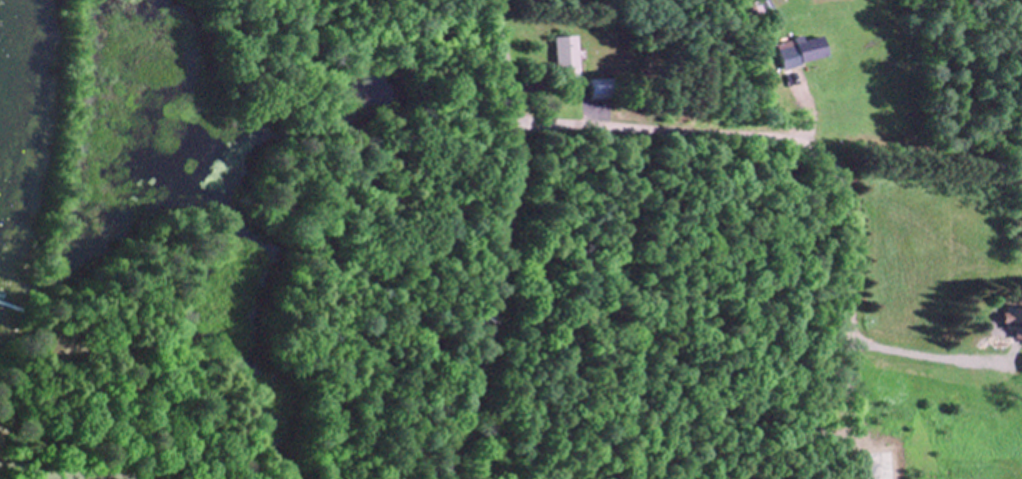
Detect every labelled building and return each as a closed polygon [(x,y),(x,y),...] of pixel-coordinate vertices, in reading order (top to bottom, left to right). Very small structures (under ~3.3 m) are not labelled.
[(795,39),(795,44),(779,47),(784,66),(828,57),(823,33),(795,39)] [(552,35),(553,95),(576,94),(574,35),(552,35)] [(1004,308),(1004,329),(1012,329),(1012,334),(1021,334),(1021,308),(1004,308)] [(64,349),(69,339),(52,331),(47,340),(64,349)]
